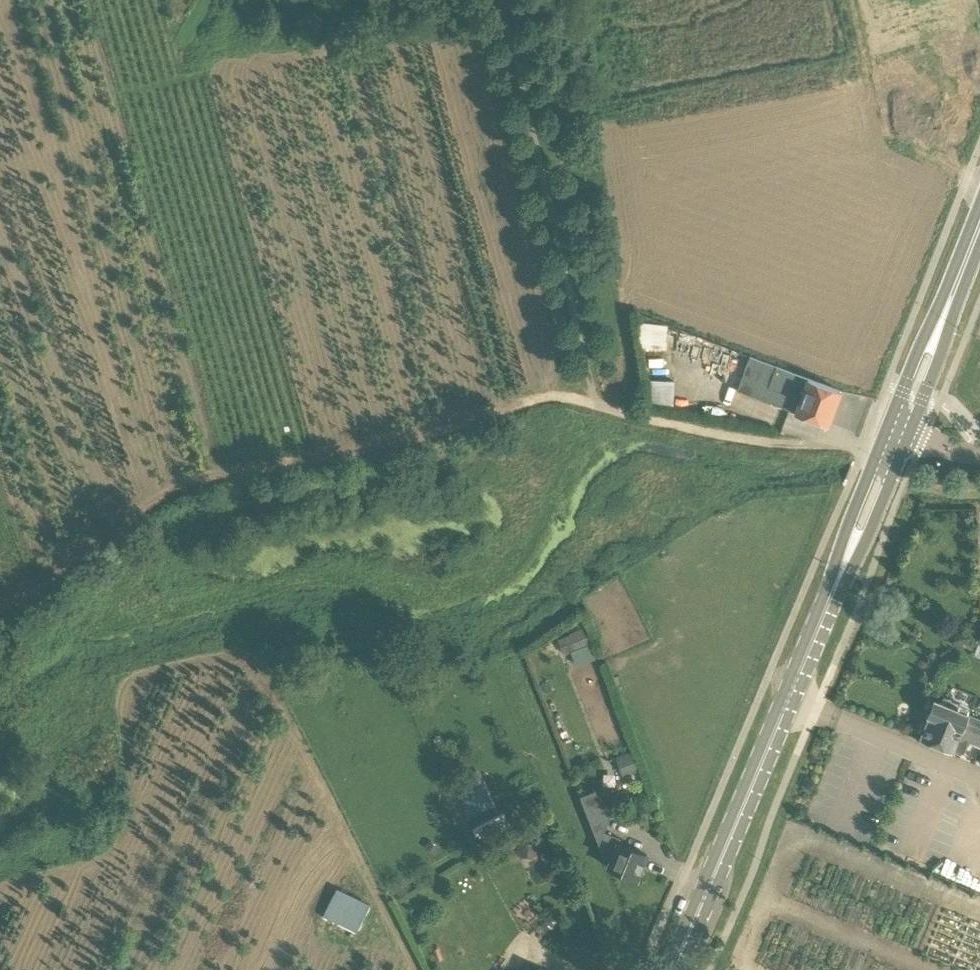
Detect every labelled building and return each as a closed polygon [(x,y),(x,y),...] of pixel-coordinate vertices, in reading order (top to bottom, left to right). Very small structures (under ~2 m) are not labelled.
[(637,346),(666,350),(669,324),(640,320),(637,346)] [(738,389),(783,407),(824,423),(828,425),(830,421),(841,391),(751,355),(738,389)] [(649,404),(674,405),(675,380),(650,379),(649,404)] [(676,394),(675,409),(707,413),(709,397),(676,394)] [(564,654),(571,652),(584,647),(590,644),(595,643),(589,627),(558,639),(564,654)] [(974,696),(967,713),(953,750),(960,753),(964,752),(968,743),(968,744),(973,734),(979,737),(979,698),(974,696)] [(952,751),(953,750),(967,713),(934,700),(928,715),(930,716),(921,738),(952,751)] [(623,778),(638,772),(631,752),(616,758),(623,778)] [(476,782),(459,789),(468,813),(485,807),(476,782)] [(621,838),(605,831),(614,810),(596,790),(582,796),(608,867),(637,880),(647,855),(619,843),(621,838)] [(537,860),(540,845),(519,842),(517,857),(537,860)] [(325,919),(360,930),(369,900),(334,889),(325,919)] [(554,928),(561,921),(553,913),(545,919),(554,928)]
